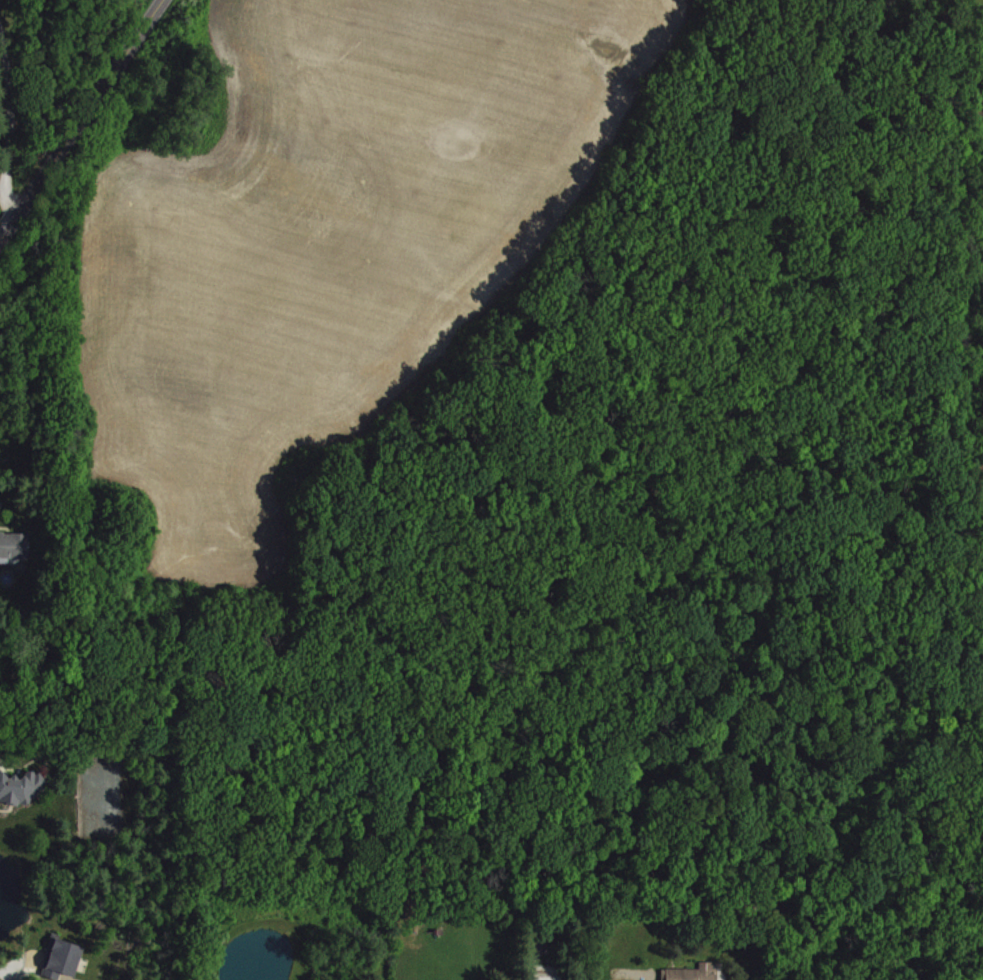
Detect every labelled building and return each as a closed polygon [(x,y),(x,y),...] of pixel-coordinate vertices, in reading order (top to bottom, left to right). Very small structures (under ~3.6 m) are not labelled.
[(31,533),(0,532),(0,561),(11,561),(11,558),(30,558),(31,533)] [(23,801),(27,805),(49,783),(33,767),(21,779),(15,773),(11,777),(0,766),(0,800),(12,812),(23,801)] [(54,936),(42,975),(58,979),(60,972),(77,977),(86,945),(54,936)] [(664,969),(664,979),(718,979),(718,961),(701,961),(701,969),(664,969)] [(535,965),(534,979),(562,979),(562,965),(535,965)]
